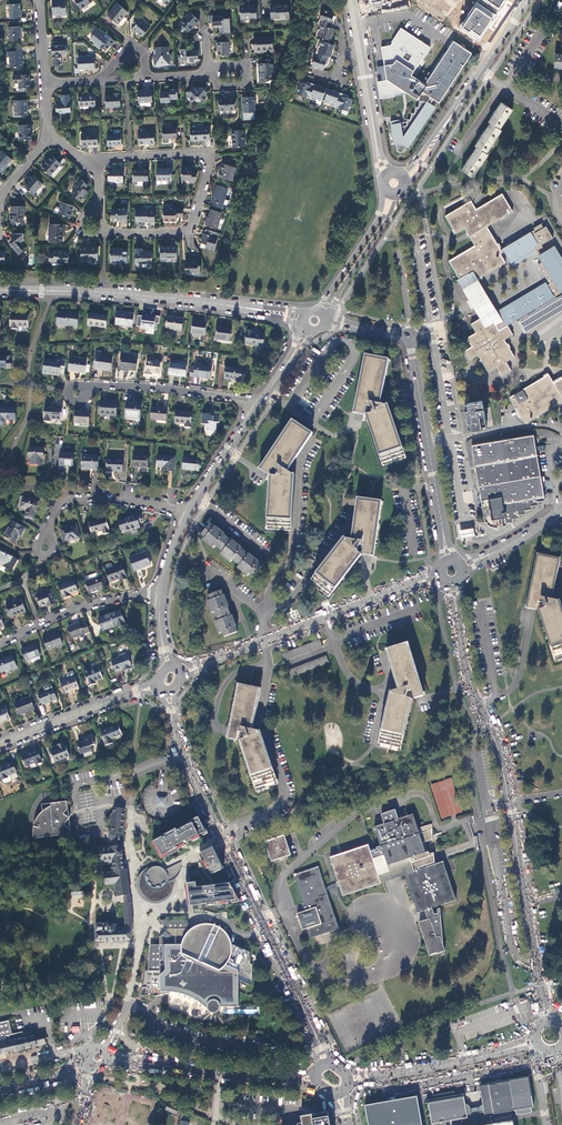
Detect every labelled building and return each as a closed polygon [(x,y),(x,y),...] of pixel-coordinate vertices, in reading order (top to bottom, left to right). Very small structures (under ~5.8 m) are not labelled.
[(66,0),(61,1),(61,0),(52,0),(53,14),(61,13),(61,15),(67,14),(66,0)] [(81,8),(93,0),(75,0),(81,8)] [(449,8),(470,22),(483,2),(480,0),(455,0),(449,8)] [(435,10),(422,1),(414,14),(416,16),(413,20),(422,26),(424,22),(427,23),(435,10)] [(9,4),(10,18),(22,18),(21,12),(20,13),(20,3),(9,4)] [(128,12),(117,3),(107,16),(118,24),(128,12)] [(281,6),(270,7),(271,16),(277,16),(277,18),(289,17),(289,11),(288,11),(288,5),(281,5),(281,6)] [(257,20),(256,6),(250,6),(250,8),(241,8),(241,13),(240,13),(240,19),(251,18),(251,20),(257,20)] [(322,10),(318,24),(321,25),(331,28),(334,20),(332,19),(334,14),(322,10)] [(199,21),(190,13),(180,23),(181,24),(186,28),(189,31),(195,24),(196,24),(199,21)] [(223,26),(222,15),(213,15),(208,15),(208,23),(212,23),(213,27),(223,26)] [(149,28),(140,20),(133,28),(139,33),(139,34),(142,37),(149,28)] [(329,40),(333,29),(331,28),(321,25),(319,30),(318,30),(316,36),(329,40)] [(23,26),(8,27),(9,41),(21,40),(20,32),(23,32),(23,26)] [(106,34),(99,28),(90,38),(95,42),(93,44),(96,46),(98,44),(101,46),(106,50),(110,45),(111,46),(115,41),(109,36),(107,38),(104,36),(106,34)] [(430,47),(401,28),(390,45),(381,47),(388,80),(377,82),(380,99),(409,94),(417,99),(422,91),(426,85),(411,75),(430,47)] [(272,37),(253,38),(253,44),(255,44),(256,50),(261,50),(261,49),(267,49),(267,50),(273,49),(272,37)] [(318,46),(316,52),(330,57),(334,45),(322,41),(320,47),(318,46)] [(473,53),(454,41),(426,85),(422,91),(439,103),(473,53)] [(229,55),(228,42),(217,42),(217,48),(218,48),(218,56),(229,55)] [(66,45),(52,46),(53,65),(61,64),(61,56),(62,55),(66,54),(66,45)] [(22,55),(21,46),(13,47),(13,51),(7,51),(7,57),(10,57),(11,67),(22,66),(22,60),(24,60),(24,55),(22,55)] [(169,65),(168,47),(154,48),(155,66),(169,65)] [(188,48),(181,49),(181,60),(187,60),(187,62),(195,62),(198,59),(197,49),(188,50),(188,48)] [(327,65),(330,57),(316,52),(312,66),(323,70),(325,65),(327,65)] [(94,57),(78,58),(78,69),(95,68),(94,57)] [(273,63),(260,64),(261,72),(260,73),(260,82),(267,82),(266,79),(272,78),(272,73),(273,73),(273,63)] [(29,74),(13,75),(13,83),(19,83),(19,88),(30,88),(29,74)] [(297,94),(310,99),(314,85),(306,82),(306,84),(300,82),(297,94)] [(317,99),(322,101),(326,88),(314,85),(310,99),(316,101),(317,99)] [(207,92),(201,87),(201,88),(199,87),(196,87),(195,89),(193,88),(188,94),(190,95),(188,97),(193,101),(194,100),(196,101),(200,101),(202,99),(203,101),(207,96),(206,94),(207,92)] [(169,92),(160,92),(161,103),(170,102),(170,99),(178,99),(177,89),(169,89),(169,92)] [(329,105),(335,107),(339,93),(328,89),(324,101),(329,103),(329,105)] [(152,90),(138,91),(139,102),(152,102),(152,90)] [(79,106),(96,106),(95,93),(87,94),(87,95),(79,95),(79,106)] [(121,106),(120,93),(114,93),(114,95),(105,96),(106,106),(121,106)] [(348,95),(339,93),(335,107),(348,111),(352,99),(347,97),(348,95)] [(70,95),(61,95),(61,103),(56,103),(56,114),(65,113),(66,112),(71,112),(70,102),(70,95)] [(254,97),(243,97),(244,112),(255,112),(254,97)] [(234,98),(219,98),(220,111),(235,110),(234,98)] [(26,100),(15,100),(15,115),(20,115),(20,116),(27,115),(26,106),(27,106),(26,100)] [(391,121),(395,145),(397,145),(397,152),(399,152),(399,153),(401,153),(401,152),(403,153),(407,147),(408,148),(413,140),(415,134),(418,134),(419,127),(421,128),(423,122),(426,122),(427,115),(430,116),(431,109),(434,109),(434,106),(426,105),(427,103),(420,101),(418,108),(416,107),(414,114),(412,113),(410,120),(408,119),(406,126),(401,127),(400,120),(391,121)] [(500,129),(513,110),(502,103),(489,122),(491,123),(500,129)] [(491,123),(476,147),(478,148),(487,154),(502,131),(500,129),(491,123)] [(31,139),(30,125),(19,125),(20,140),(31,139)] [(177,128),(162,128),(163,138),(173,138),(173,137),(177,137),(177,128)] [(210,128),(190,128),(191,141),(210,140),(210,128)] [(154,131),(138,132),(139,144),(155,143),(154,131)] [(245,146),(244,131),(232,131),(232,137),(233,137),(233,147),(245,146)] [(97,133),(81,134),(82,145),(88,145),(92,145),(92,147),(98,147),(97,133)] [(121,134),(107,134),(107,146),(121,145),(121,134)] [(473,178),(489,155),(487,154),(478,148),(462,171),(473,178)] [(12,159),(2,151),(0,153),(0,171),(1,172),(12,159)] [(50,176),(61,164),(52,156),(48,160),(47,159),(43,163),(44,164),(41,168),(50,176)] [(233,167),(222,164),(219,177),(233,181),(236,172),(232,170),(233,167)] [(182,166),(181,178),(190,179),(190,182),(195,182),(198,170),(191,170),(192,166),(182,166)] [(172,168),(157,168),(157,180),(172,180),(172,168)] [(108,182),(114,182),(120,182),(123,182),(123,169),(113,169),(110,172),(110,174),(108,174),(108,182)] [(148,170),(133,169),(133,180),(148,180),(148,170)] [(43,184),(33,175),(27,182),(28,183),(25,187),(34,195),(43,184)] [(79,201),(87,192),(84,189),(87,185),(81,180),(75,187),(77,189),(72,194),(79,201)] [(213,202),(213,206),(221,208),(222,204),(223,204),(224,200),(228,189),(216,185),(214,194),(215,195),(213,202)] [(445,216),(456,234),(465,229),(475,245),(449,261),(459,279),(468,274),(473,282),(479,279),(506,263),(501,254),(505,252),(512,263),(530,253),(531,254),(537,251),(543,262),(539,265),(550,284),(548,285),(546,283),(499,311),(504,321),(499,324),(499,325),(497,326),(495,324),(494,322),(486,327),(481,318),(471,324),(476,333),(468,338),(473,346),(464,352),(469,361),(478,356),(488,372),(497,368),(502,376),(511,371),(506,362),(514,357),(505,340),(513,335),(512,333),(510,330),(509,327),(508,325),(516,320),(518,322),(529,315),(528,313),(535,309),(536,311),(557,299),(556,297),(561,293),(561,265),(553,249),(547,252),(542,245),(554,239),(547,227),(544,228),(542,224),(535,228),(536,230),(512,244),(511,243),(506,245),(507,247),(501,250),(488,227),(513,212),(503,194),(477,210),(472,201),(445,216)] [(59,214),(70,218),(72,211),(71,211),(73,206),(62,203),(59,214)] [(24,206),(12,206),(12,215),(10,215),(10,223),(17,224),(17,222),(22,222),(22,216),(24,216),(24,206)] [(127,209),(112,208),(112,220),(121,221),(127,222),(127,209)] [(183,209),(164,209),(163,221),(177,221),(177,216),(183,216),(183,209)] [(155,210),(136,210),(136,221),(148,222),(148,223),(155,223),(155,210)] [(217,229),(219,224),(220,218),(222,213),(211,210),(209,217),(208,220),(207,220),(205,225),(217,229)] [(64,225),(49,224),(49,242),(63,242),(63,230),(64,230),(64,225)] [(23,234),(11,234),(11,236),(14,240),(10,244),(18,254),(23,251),(21,248),(23,246),(21,243),(23,241),(23,234)] [(218,238),(204,234),(201,243),(206,244),(206,247),(209,248),(209,249),(214,251),(218,238)] [(98,260),(98,246),(92,245),(92,247),(81,247),(81,260),(98,260)] [(177,247),(161,246),(160,258),(177,258),(177,247)] [(127,265),(127,250),(123,250),(123,249),(118,249),(110,249),(110,261),(122,261),(122,265),(127,265)] [(152,252),(142,252),(142,250),(135,249),(135,264),(137,265),(140,265),(142,263),(147,264),(147,263),(152,263),(152,252)] [(68,263),(68,252),(63,252),(62,250),(55,250),(53,252),(49,252),(49,260),(51,263),(52,263),(59,263),(60,265),(63,265),(65,263),(68,263)] [(198,259),(191,259),(191,261),(186,261),(185,272),(191,272),(201,272),(201,266),(199,266),(198,259)] [(496,309),(479,279),(473,282),(468,274),(459,279),(458,280),(472,304),(477,313),(481,318),(496,309)] [(77,327),(79,314),(68,312),(68,313),(58,312),(57,324),(64,326),(69,327),(70,326),(77,327)] [(134,314),(117,312),(116,325),(132,327),(134,314)] [(108,316),(90,313),(88,325),(106,327),(108,316)] [(159,315),(143,313),(141,324),(157,326),(159,315)] [(28,316),(10,315),(10,327),(10,329),(17,329),(17,327),(28,327),(28,316)] [(183,319),(168,316),(166,329),(181,331),(183,319)] [(207,323),(193,321),(191,333),(205,335),(207,323)] [(231,328),(218,326),(216,339),(229,341),(231,328)] [(253,331),(247,330),(246,344),(263,346),(265,335),(252,333),(253,331)] [(110,372),(113,358),(100,356),(101,355),(99,354),(99,355),(96,355),(94,369),(110,372)] [(138,359),(121,356),(119,369),(136,371),(138,359)] [(386,361),(367,357),(356,413),(365,415),(367,414),(385,464),(403,459),(386,405),(378,404),(386,361)] [(87,361),(70,358),(68,371),(85,373),(87,361)] [(59,375),(61,360),(55,359),(55,362),(45,360),(43,373),(59,375)] [(161,363),(147,361),(145,374),(151,375),(152,373),(159,374),(161,363)] [(187,365),(170,363),(169,375),(186,377),(187,365)] [(195,368),(191,367),(190,376),(210,379),(212,367),(196,365),(195,368)] [(243,369),(226,366),(225,379),(241,381),(243,369)] [(561,402),(561,378),(554,383),(548,375),(524,389),(509,398),(525,424),(561,402)] [(139,419),(141,402),(127,401),(125,417),(139,419)] [(469,403),(470,411),(467,411),(468,417),(481,415),(480,409),(483,409),(481,401),(469,403)] [(117,403),(100,402),(99,414),(116,415),(117,403)] [(62,408),(44,407),(43,421),(50,422),(50,419),(61,420),(62,408)] [(166,409),(151,408),(150,419),(165,420),(166,409)] [(0,409),(0,426),(3,426),(4,424),(4,420),(15,420),(14,409),(0,409)] [(90,412),(75,411),(74,423),(79,423),(88,424),(89,424),(90,412)] [(192,413),(176,411),(175,423),(185,424),(185,427),(191,427),(192,413)] [(210,414),(202,413),(201,424),(205,424),(205,431),(216,432),(217,422),(219,422),(220,413),(212,412),(211,416),(210,416),(210,414)] [(473,430),(486,428),(484,420),(482,420),(481,415),(468,417),(469,422),(472,422),(473,430)] [(309,434),(292,422),(261,469),(268,475),(271,475),(268,529),(288,530),(292,474),(285,470),(309,434)] [(533,435),(472,446),(485,523),(486,523),(487,524),(491,528),(492,528),(493,530),(500,529),(499,528),(506,527),(506,524),(513,523),(512,519),(519,518),(519,516),(525,514),(525,511),(532,510),(531,506),(538,505),(537,502),(544,500),(533,435)] [(43,448),(29,448),(28,458),(30,459),(30,464),(41,464),(41,459),(43,459),(43,448)] [(74,453),(59,452),(59,466),(74,466),(74,453)] [(148,455),(134,454),(133,467),(148,468),(148,455)] [(99,457),(82,456),(81,468),(98,469),(99,457)] [(175,457),(158,456),(157,466),(163,467),(163,470),(174,471),(175,457)] [(200,459),(184,457),(183,469),(199,470),(200,459)] [(123,460),(107,459),(107,471),(122,471),(123,460)] [(39,501),(24,496),(20,506),(28,508),(25,517),(33,519),(39,501)] [(378,503),(359,500),(353,540),(345,539),(310,583),(326,595),(359,553),(361,555),(371,556),(378,503)] [(140,512),(119,518),(123,532),(141,526),(140,523),(139,520),(142,519),(140,512)] [(106,517),(89,522),(93,533),(104,530),(105,533),(111,532),(106,517)] [(25,528),(11,520),(3,536),(15,542),(18,535),(20,536),(25,528)] [(258,562),(258,561),(248,553),(248,554),(241,549),(242,548),(231,539),(231,540),(224,535),(224,533),(214,525),(214,526),(210,524),(201,534),(205,537),(203,540),(213,548),(215,545),(222,551),(220,554),(230,562),(232,559),(239,565),(237,567),(246,575),(249,573),(252,576),(261,565),(258,562)] [(76,525),(61,528),(64,542),(80,538),(76,525)] [(1,549),(0,551),(0,563),(6,567),(5,568),(13,572),(19,561),(11,557),(12,555),(1,549)] [(147,551),(131,558),(136,571),(152,564),(147,551)] [(539,556),(528,608),(533,609),(538,610),(540,610),(557,661),(561,659),(561,612),(559,601),(550,599),(558,560),(539,556)] [(128,578),(123,564),(107,570),(112,582),(120,579),(121,580),(128,578)] [(101,578),(87,583),(91,593),(105,587),(101,578)] [(75,580),(59,586),(65,599),(72,596),(71,594),(79,591),(75,580)] [(235,627),(236,627),(231,615),(230,615),(227,607),(228,606),(223,594),(222,595),(221,590),(208,595),(210,599),(206,600),(211,612),(214,611),(218,620),(214,621),(219,633),(222,632),(224,637),(237,632),(235,627)] [(52,591),(38,596),(43,608),(48,606),(49,607),(54,605),(53,603),(55,603),(53,598),(55,598),(52,591)] [(22,599),(7,605),(12,617),(27,612),(22,599)] [(122,611),(101,619),(105,631),(119,626),(119,627),(127,625),(122,611)] [(74,638),(91,631),(88,623),(82,625),(81,623),(70,627),(74,638)] [(59,633),(44,639),(49,650),(63,644),(59,633)] [(318,640),(281,655),(284,661),(321,647),(318,640)] [(406,644),(386,650),(398,689),(391,691),(379,746),(398,751),(410,698),(413,699),(422,696),(406,644)] [(35,645),(22,650),(27,662),(40,657),(35,645)] [(111,659),(116,671),(123,668),(124,670),(132,667),(131,665),(132,664),(128,653),(125,654),(124,652),(119,654),(120,656),(111,659)] [(290,678),(328,663),(325,656),(287,671),(290,678)] [(0,662),(0,670),(1,674),(17,668),(13,657),(0,662)] [(99,665),(85,670),(91,685),(97,683),(96,680),(104,677),(99,665)] [(68,677),(60,680),(65,691),(79,685),(75,675),(68,677)] [(259,690),(239,686),(228,738),(238,741),(240,740),(257,791),(276,785),(259,731),(251,729),(259,690)] [(45,691),(38,693),(43,704),(57,698),(53,687),(45,691)] [(30,697),(15,703),(19,714),(34,709),(30,697)] [(0,708),(0,725),(5,723),(5,721),(10,719),(5,707),(0,708)] [(119,724),(101,730),(106,744),(113,742),(112,738),(123,734),(119,724)] [(78,744),(81,753),(92,749),(91,745),(95,744),(92,736),(84,739),(85,741),(78,744)] [(70,755),(65,741),(57,744),(58,747),(51,750),(55,761),(70,755)] [(38,748),(22,753),(25,764),(35,761),(36,762),(42,760),(38,748)] [(12,761),(2,764),(2,763),(0,764),(0,776),(1,778),(6,776),(6,774),(9,773),(16,771),(12,761)] [(461,812),(450,779),(432,785),(443,818),(461,812)] [(146,815),(149,818),(148,819),(148,820),(147,822),(148,823),(149,825),(151,825),(152,826),(155,825),(157,821),(160,821),(162,821),(165,821),(168,820),(170,819),(173,818),(175,816),(177,814),(179,812),(180,808),(181,805),(181,802),(181,798),(180,795),(179,792),(177,789),(175,787),(172,785),(170,784),(167,783),(163,782),(159,782),(156,783),(152,785),(149,787),(147,789),(145,792),(144,795),(143,798),(142,801),(143,804),(141,804),(139,804),(138,806),(137,809),(138,811),(139,812),(141,813),(144,812),(146,815)] [(67,801),(53,803),(54,807),(52,807),(51,805),(43,806),(43,811),(39,815),(37,818),(35,823),(37,824),(36,827),(34,826),(33,832),(34,838),(42,838),(42,835),(71,831),(69,818),(65,814),(68,809),(68,807),(67,801)] [(125,809),(114,808),(113,813),(112,813),(109,817),(109,822),(111,826),(112,826),(112,829),(109,829),(108,838),(110,840),(108,841),(108,846),(97,848),(99,863),(113,862),(114,871),(104,872),(105,885),(113,885),(114,890),(116,890),(117,897),(123,896),(124,899),(124,903),(125,925),(128,925),(129,926),(117,927),(117,924),(115,924),(109,924),(109,923),(95,923),(96,942),(131,941),(131,930),(133,929),(133,924),(132,902),(131,902),(130,899),(127,869),(125,860),(124,860),(122,846),(123,846),(123,842),(125,841),(125,836),(123,835),(125,809)] [(395,809),(388,812),(388,813),(386,813),(389,822),(398,819),(395,809)] [(431,856),(429,851),(426,852),(423,843),(419,833),(418,828),(413,814),(398,819),(389,822),(384,824),(374,827),(381,846),(381,848),(382,851),(371,855),(370,851),(370,850),(368,844),(330,857),(339,883),(339,885),(343,895),(381,883),(377,872),(373,859),(384,855),(387,865),(410,858),(414,871),(405,874),(405,875),(418,912),(428,909),(430,918),(421,921),(421,922),(420,923),(422,925),(423,927),(422,928),(424,929),(424,932),(424,933),(425,934),(426,937),(425,938),(427,939),(427,941),(427,942),(428,944),(429,946),(428,947),(430,948),(430,950),(428,950),(430,955),(445,950),(440,935),(438,913),(434,914),(432,908),(457,899),(444,861),(434,864),(430,865),(429,864),(431,863),(429,857),(431,856)] [(199,816),(155,840),(165,858),(180,850),(178,847),(207,831),(199,816)] [(431,824),(418,828),(419,833),(431,829),(431,824)] [(431,829),(419,833),(423,843),(432,839),(431,829)] [(284,835),(265,842),(271,861),(291,855),(284,835)] [(377,849),(370,851),(371,855),(382,851),(381,848),(381,846),(376,847),(377,849)] [(224,868),(214,847),(202,853),(205,859),(203,861),(205,866),(208,864),(213,874),(224,868)] [(389,869),(377,872),(381,883),(405,875),(405,874),(414,871),(410,858),(387,865),(389,869)] [(143,900),(146,902),(150,903),(154,904),(157,904),(160,903),(163,902),(167,900),(170,898),(172,895),(173,892),(174,889),(174,886),(174,883),(173,881),(176,879),(178,876),(180,873),(181,870),(182,866),(181,862),(168,869),(166,867),(163,865),(161,864),(160,867),(157,866),(153,867),(150,867),(148,868),(144,870),(142,873),(139,876),(137,881),(137,885),(137,890),(138,893),(141,897),(143,900)] [(325,888),(318,866),(294,875),(305,911),(297,914),(302,930),(306,928),(310,938),(339,929),(326,890),(325,888)] [(196,882),(185,883),(188,906),(193,905),(194,910),(208,911),(214,913),(214,914),(218,913),(224,912),(227,912),(228,920),(231,920),(233,919),(235,926),(240,926),(237,903),(240,902),(231,883),(197,887),(196,882)] [(147,987),(146,993),(148,993),(150,993),(159,993),(160,993),(160,996),(166,994),(166,992),(169,992),(169,994),(174,993),(174,992),(178,993),(181,993),(185,994),(188,996),(192,998),(197,1000),(201,1003),(204,1006),(206,1008),(208,1010),(211,1012),(212,1013),(214,1013),(216,1013),(218,1012),(219,1011),(220,1010),(220,1008),(221,1007),(238,1007),(238,991),(238,983),(237,982),(238,979),(248,984),(252,986),(252,965),(250,964),(250,953),(232,945),(231,941),(230,938),(228,936),(226,933),(224,930),(221,928),(218,926),(214,925),(207,924),(203,924),(199,925),(196,926),(192,929),(188,929),(188,920),(160,920),(169,929),(160,938),(160,945),(151,945),(147,986),(147,987)] [(46,1044),(44,1033),(34,1035),(33,1029),(23,1031),(13,1034),(9,1020),(0,1022),(0,1056),(18,1051),(31,1048),(38,1047),(37,1046),(46,1044)] [(528,1075),(478,1083),(483,1113),(481,1113),(480,1111),(470,1112),(470,1115),(467,1116),(463,1092),(455,1094),(454,1090),(435,1093),(435,1097),(426,1098),(426,1102),(428,1102),(431,1123),(449,1120),(450,1124),(513,1124),(510,1110),(514,1109),(515,1114),(531,1111),(530,1106),(533,1106),(528,1075)] [(414,1096),(365,1105),(368,1124),(419,1124),(414,1096)] [(176,1114),(178,1108),(168,1104),(165,1109),(176,1114)] [(303,1115),(304,1124),(332,1124),(328,1110),(303,1115)]
